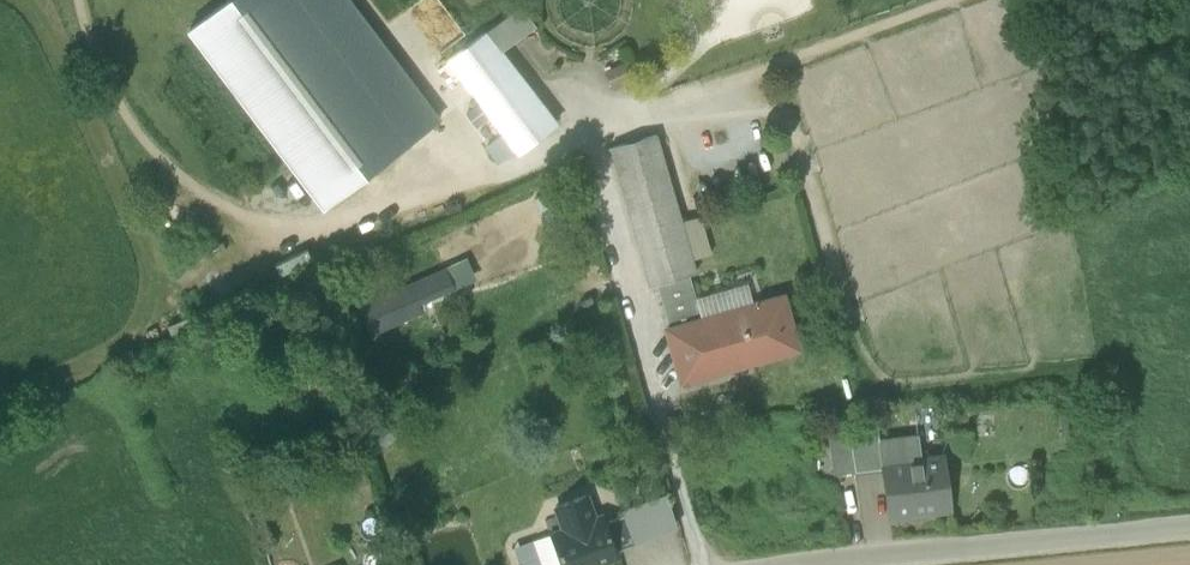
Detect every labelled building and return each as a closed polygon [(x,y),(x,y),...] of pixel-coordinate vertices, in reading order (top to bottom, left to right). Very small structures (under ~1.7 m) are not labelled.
[(323,208),(438,120),(346,0),(228,0),(188,30),(323,208)] [(503,19),(518,39),(535,26),(520,6),(503,19)] [(503,19),(486,32),(500,51),(518,39),(503,19)] [(447,61),(491,118),(529,90),(500,51),(486,32),(447,61)] [(627,62),(606,68),(611,88),(632,83),(627,62)] [(552,120),(529,90),(491,118),(503,135),(514,150),(517,154),(555,125),(552,120)] [(486,148),(497,163),(514,150),(503,135),(486,148)] [(610,149),(650,288),(657,286),(689,276),(696,274),(692,260),(681,222),(656,136),(610,149)] [(700,217),(681,222),(692,260),(712,255),(700,217)] [(364,307),(375,332),(425,310),(423,301),(451,288),(444,272),(364,307)] [(657,286),(670,330),(702,321),(697,303),(689,276),(657,286)] [(697,303),(702,321),(753,307),(748,289),(697,303)] [(783,298),(753,307),(702,321),(670,330),(667,331),(682,382),(797,350),(783,298)] [(849,437),(855,474),(882,471),(881,464),(882,464),(879,442),(878,428),(848,431),(849,437)] [(829,440),(835,477),(855,474),(849,437),(829,440)] [(879,442),(882,464),(920,460),(918,437),(879,442)] [(943,457),(920,460),(882,464),(881,464),(882,471),(889,519),(951,512),(943,457)] [(624,515),(634,544),(677,529),(665,494),(622,509),(624,515)] [(583,564),(595,564),(617,557),(615,551),(604,522),(602,516),(594,519),(585,496),(556,507),(564,529),(550,534),(561,564),(574,564),(582,562),(583,564)] [(624,515),(604,522),(615,551),(634,544),(624,515)] [(550,534),(532,541),(538,558),(541,564),(561,564),(550,534)]
